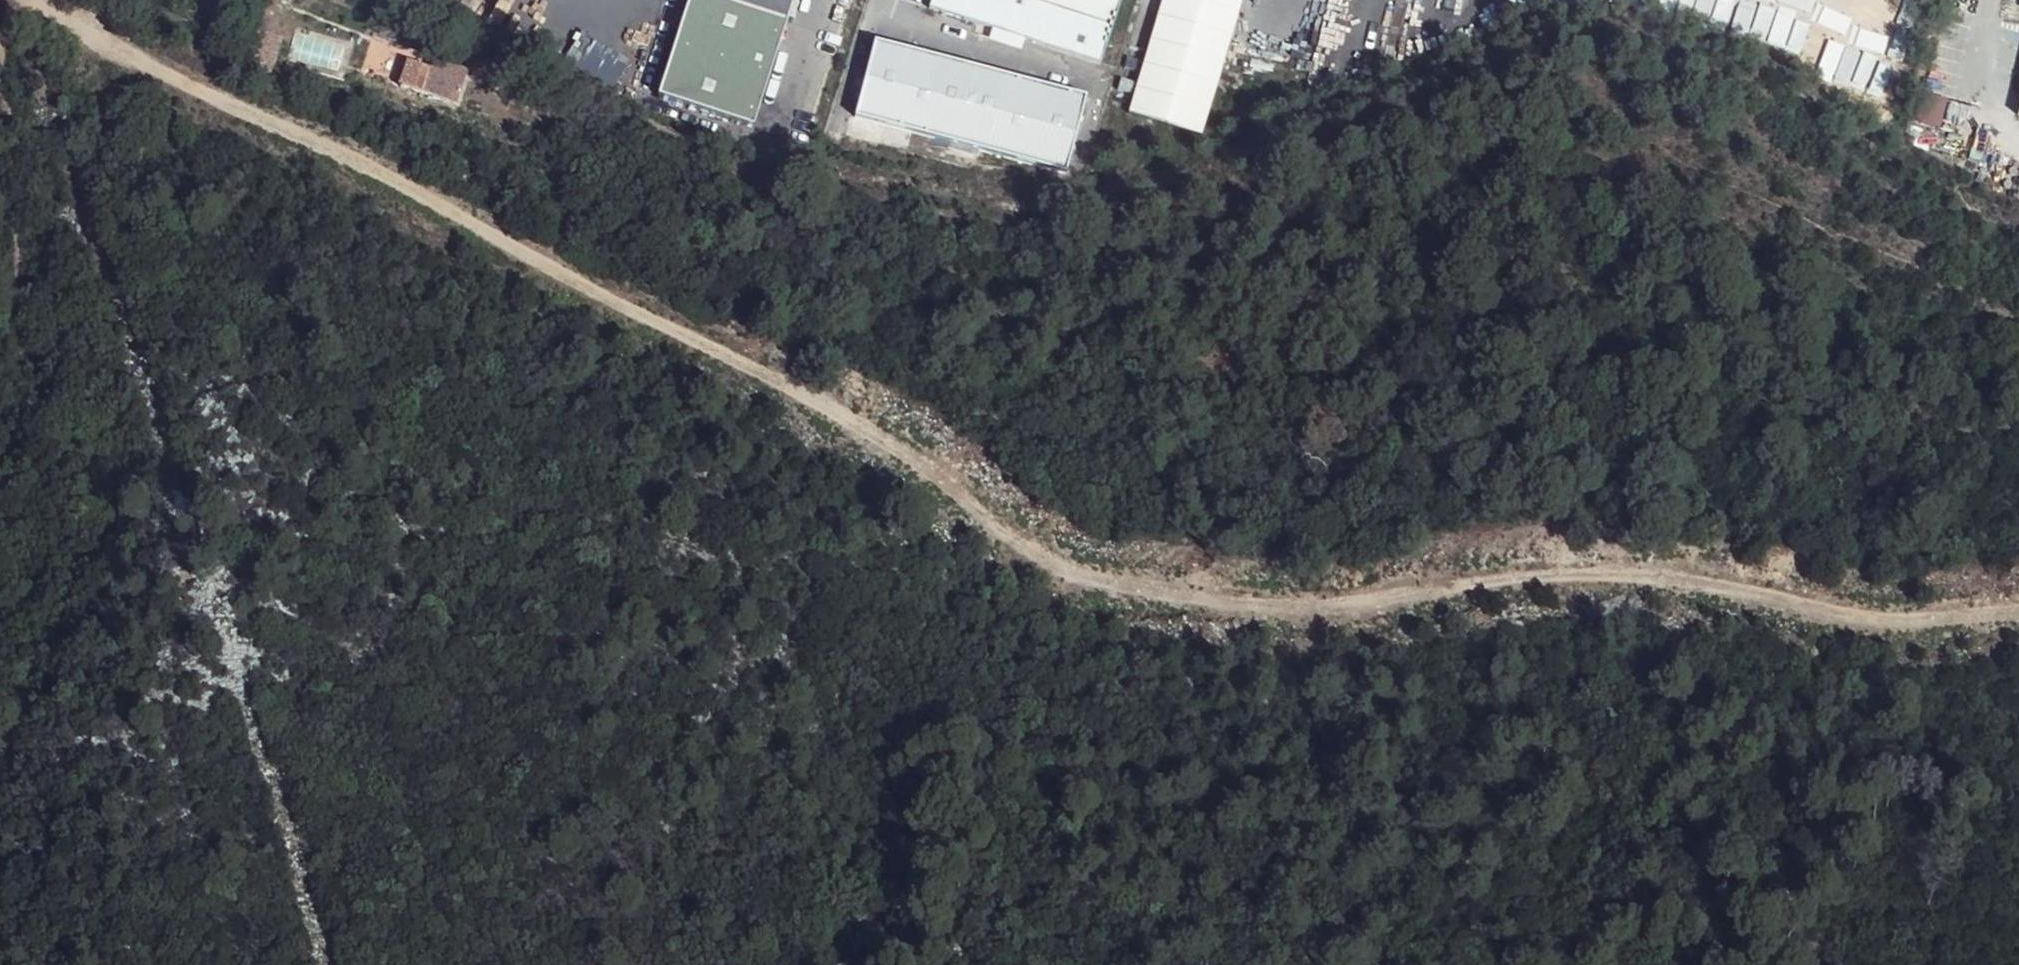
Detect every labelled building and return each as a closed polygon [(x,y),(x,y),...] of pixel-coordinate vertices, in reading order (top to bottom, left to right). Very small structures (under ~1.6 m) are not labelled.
[(661,96),(755,127),(796,0),(692,0),(661,96)] [(1101,64),(1121,0),(934,0),(931,8),(1101,64)] [(1130,111),(1202,133),(1243,0),(1161,0),(1130,111)] [(1087,102),(875,42),(853,117),(1065,178),(1087,102)] [(399,88),(456,107),(467,74),(432,62),(429,72),(406,65),(399,88)] [(1917,121),(1954,127),(1959,100),(1922,94),(1917,121)] [(1979,175),(2001,183),(2012,156),(1989,147),(1979,175)]
